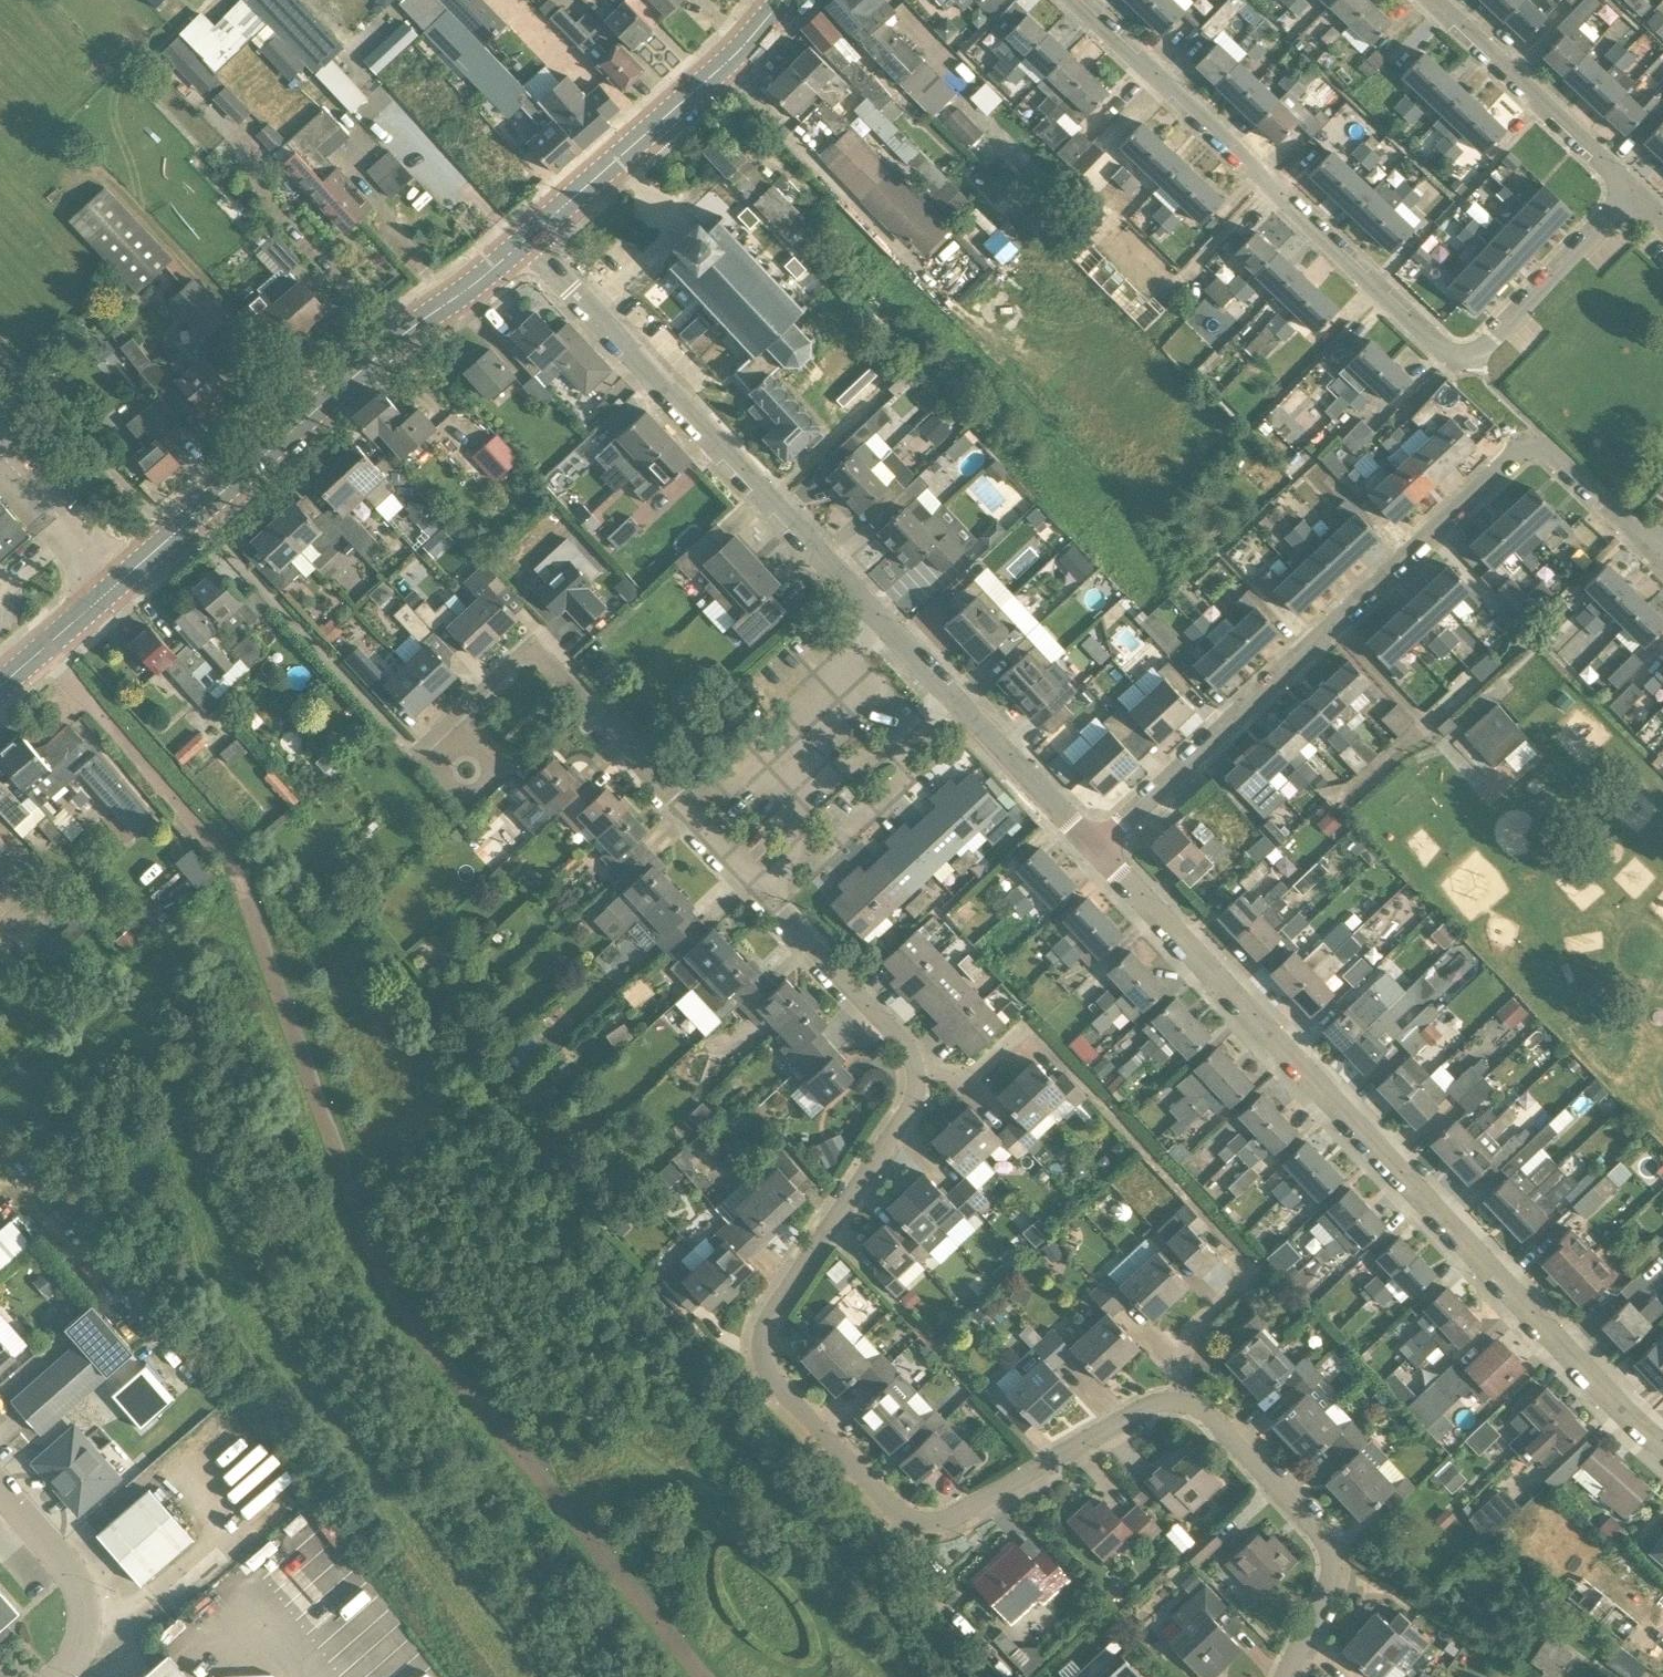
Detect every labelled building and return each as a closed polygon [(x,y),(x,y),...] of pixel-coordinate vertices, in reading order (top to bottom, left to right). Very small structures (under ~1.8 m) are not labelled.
[(238,51),(267,25),(244,0),(215,28),(200,13),(180,35),(217,74),(238,51)] [(298,0),(248,0),(316,72),(330,59),(343,47),(298,0)] [(401,1),(399,3),(398,3),(424,30),(445,9),(436,0),(402,0),(401,1)] [(482,48),(507,23),(485,0),(436,0),(445,9),(482,48)] [(548,18),(576,45),(580,49),(596,65),(621,90),(641,70),(616,44),(606,54),(591,38),(600,29),(586,16),(576,26),(550,0),(548,0),(539,8),(548,18)] [(631,49),(652,28),(624,0),(612,13),(608,9),(611,6),(605,0),(583,0),(631,49)] [(664,15),(680,0),(649,0),(664,15)] [(826,8),(851,35),(931,118),(957,94),(883,21),(893,13),(882,0),(834,0),(826,8)] [(945,11),(955,2),(963,11),(975,1),(975,0),(935,0),(945,11)] [(977,2),(990,16),(1007,0),(979,0),(977,2)] [(1030,9),(1039,0),(1020,0),(1030,9)] [(1141,15),(1156,0),(1125,0),(1141,15)] [(1141,15),(1162,35),(1185,12),(1172,0),(1156,0),(1141,15)] [(1199,29),(1212,41),(1214,39),(1222,31),(1230,22),(1229,20),(1237,12),(1245,4),(1241,0),(1226,0),(1199,29)] [(1279,0),(1288,9),(1296,0),(1279,0)] [(1288,9),(1297,17),(1308,4),(1303,0),(1296,0),(1288,9)] [(1330,7),(1348,25),(1371,3),(1367,0),(1336,0),(1330,7)] [(1484,2),(1504,21),(1524,0),(1486,0),(1484,2)] [(1504,21),(1525,40),(1546,18),(1545,18),(1556,5),(1551,0),(1524,0),(1504,21)] [(1568,15),(1580,26),(1603,1),(1602,0),(1582,0),(1568,15)] [(1371,3),(1348,25),(1370,45),(1391,23),(1371,3)] [(1245,4),(1237,12),(1254,28),(1262,20),(1245,4)] [(979,7),(972,13),(972,23),(978,28),(989,17),(979,7)] [(445,9),(424,30),(484,94),(506,73),(482,48),(445,9)] [(1647,23),(1662,38),(1662,14),(1659,10),(1647,23)] [(820,12),(801,29),(802,29),(829,62),(866,98),(891,123),(902,114),(890,101),(855,63),(849,64),(832,45),(841,37),(820,12)] [(995,65),(986,74),(998,86),(1006,78),(1018,66),(1026,57),(1048,35),(1026,14),(1013,28),(991,51),(995,55),(1000,59),(995,65)] [(1217,43),(1195,66),(1215,85),(1237,62),(1245,53),(1256,42),(1257,41),(1270,27),(1262,20),(1254,28),(1249,34),(1237,46),(1229,55),(1217,43)] [(1562,36),(1542,57),(1563,77),(1585,54),(1594,44),(1578,28),(1574,25),(1564,35),(1563,34),(1562,36)] [(1329,29),(1320,38),(1329,47),(1340,35),(1331,26),(1329,29)] [(412,38),(403,28),(374,54),(383,64),(412,38)] [(1048,35),(1026,57),(1047,77),(1068,54),(1048,35)] [(1340,35),(1329,47),(1337,55),(1349,43),(1340,35)] [(213,94),(224,84),(179,36),(162,52),(203,94),(208,89),(213,94)] [(1256,42),(1245,53),(1254,62),(1266,49),(1257,41),(1256,42)] [(1617,43),(1605,56),(1614,65),(1626,52),(1617,43)] [(807,48),(790,66),(832,108),(840,117),(856,101),(848,93),(838,82),(840,80),(807,48)] [(1376,49),(1358,67),(1369,78),(1386,61),(1387,59),(1376,49)] [(1605,74),(1584,96),(1603,114),(1625,93),(1633,84),(1622,73),(1635,60),(1626,52),(1614,65),(1605,74)] [(1423,53),(1401,76),(1422,96),(1444,73),(1423,53)] [(1048,97),(1038,108),(1047,117),(1089,74),(1068,54),(1047,77),(1039,85),(1037,87),(1048,97)] [(1585,54),(1563,77),(1564,77),(1584,96),(1605,74),(1585,55),(1585,54)] [(368,98),(330,59),(316,72),(314,73),(352,113),(368,98)] [(1237,62),(1215,85),(1235,105),(1258,82),(1237,62)] [(790,66),(766,89),(793,117),(793,116),(800,123),(812,111),(840,139),(831,148),(822,157),(843,178),(841,179),(862,199),(863,198),(909,244),(912,242),(935,218),(891,174),(893,172),(840,117),(832,108),(790,66)] [(1018,66),(1006,78),(1014,86),(1026,73),(1018,66)] [(1278,101),(1256,124),(1277,145),(1298,123),(1303,127),(1301,128),(1312,139),(1330,121),(1319,110),(1314,116),(1309,111),(1296,99),(1306,89),(1320,74),(1312,66),(1310,68),(1300,78),(1297,81),(1286,93),(1278,101)] [(1288,73),(1277,84),(1286,93),(1297,81),(1288,73)] [(1444,73),(1422,96),(1443,115),(1464,92),(1444,73)] [(1047,117),(1034,132),(1041,138),(1055,124),(1065,113),(1078,125),(1108,92),(1089,74),(1047,117)] [(536,103),(581,149),(608,125),(604,121),(618,109),(597,86),(584,98),(565,77),(536,103)] [(990,113),(1006,97),(989,79),(973,95),(990,113)] [(1258,82),(1235,105),(1256,124),(1278,101),(1258,82)] [(228,83),(214,97),(242,123),(256,109),(228,83)] [(536,103),(523,90),(513,100),(540,129),(527,142),(553,173),(581,149),(536,103)] [(1464,92),(1443,115),(1463,134),(1484,111),(1464,92)] [(1625,93),(1603,114),(1625,135),(1646,113),(1658,101),(1655,98),(1649,92),(1637,105),(1625,93)] [(1405,97),(1393,110),(1402,118),(1414,104),(1405,97)] [(866,98),(854,109),(907,164),(921,170),(929,162),(919,152),(891,123),(866,98)] [(1414,104),(1402,118),(1411,126),(1423,112),(1414,104)] [(959,108),(943,123),(968,149),(971,146),(981,137),(984,135),(967,117),(959,108)] [(285,144),(356,217),(368,206),(335,170),(336,170),(317,148),(340,127),(323,109),(287,143),(285,144)] [(1484,111),(1463,134),(1484,154),(1505,131),(1484,111)] [(1644,141),(1662,159),(1662,121),(1644,141)] [(285,144),(287,143),(269,123),(256,135),(342,230),(356,217),(285,144)] [(1140,123),(1119,145),(1141,165),(1162,143),(1140,123)] [(1071,139),(1055,154),(1069,166),(1074,161),(1091,143),(1078,131),(1071,139)] [(721,133),(702,150),(727,178),(742,195),(741,196),(779,233),(778,234),(799,254),(829,284),(840,273),(812,244),(821,236),(800,214),(791,204),(801,194),(782,174),(770,186),(746,160),(745,161),(721,133)] [(1445,137),(1435,147),(1442,155),(1453,144),(1445,137)] [(1074,161),(1069,166),(1080,178),(1107,151),(1095,139),(1091,143),(1074,161)] [(1162,143),(1141,165),(1161,184),(1182,163),(1162,143)] [(1362,143),(1351,155),(1359,162),(1360,163),(1371,151),(1369,149),(1362,143)] [(1453,144),(1442,155),(1451,163),(1462,152),(1453,144)] [(1331,151),(1308,174),(1329,195),(1352,171),(1331,151)] [(1371,151),(1360,163),(1368,171),(1380,159),(1371,151)] [(1510,152),(1501,162),(1512,172),(1521,163),(1510,152)] [(929,162),(921,170),(933,183),(939,189),(948,181),(930,162),(929,162)] [(1182,163),(1161,184),(1181,204),(1202,182),(1182,163)] [(379,185),(391,198),(413,176),(401,164),(379,185)] [(1112,178),(1120,186),(1131,175),(1122,166),(1112,178)] [(996,177),(995,178),(1008,191),(1016,183),(1003,170),(1002,171),(996,177)] [(1352,171),(1329,195),(1350,214),(1372,190),(1352,171)] [(1140,183),(1131,175),(1120,186),(1129,194),(1140,183)] [(1457,178),(1450,185),(1460,195),(1467,188),(1457,178)] [(939,189),(931,197),(951,218),(968,202),(948,181),(939,189)] [(1372,190),(1350,214),(1370,233),(1370,234),(1393,210),(1401,201),(1412,190),(1411,189),(1403,182),(1393,192),(1382,181),(1372,190)] [(1202,182),(1181,204),(1202,224),(1223,202),(1202,182)] [(1054,186),(1047,193),(1052,199),(1060,192),(1054,186)] [(1504,186),(1495,195),(1506,206),(1515,197),(1504,186)] [(1544,186),(1524,207),(1551,233),(1571,211),(1544,186)] [(137,293),(173,259),(106,187),(70,220),(137,293)] [(1412,190),(1401,201),(1410,209),(1420,198),(1412,190)] [(1164,205),(1152,217),(1161,225),(1172,213),(1164,205)] [(750,206),(741,216),(747,222),(756,213),(750,206)] [(1524,207),(1505,227),(1532,253),(1551,233),(1524,207)] [(1393,210),(1370,234),(1391,253),(1413,230),(1393,210)] [(756,213),(747,222),(753,229),(762,220),(756,213)] [(1172,213),(1161,225),(1171,234),(1182,222),(1172,213)] [(1009,235),(1007,238),(1018,249),(1025,242),(1035,232),(1040,226),(1028,215),(1014,230),(1009,235)] [(681,255),(669,268),(750,355),(731,373),(748,391),(749,393),(770,374),(780,364),(783,367),(798,367),(811,356),(811,340),(793,320),(805,309),(720,219),(708,230),(698,221),(672,246),(681,255)] [(1473,219),(1465,227),(1477,238),(1485,230),(1473,219)] [(995,226),(988,232),(993,237),(998,232),(999,230),(995,226)] [(1477,238),(1465,227),(1456,236),(1469,248),(1477,238)] [(1505,227),(1486,247),(1512,273),(1532,253),(1505,227)] [(262,247),(271,238),(263,229),(254,238),(262,247)] [(993,237),(984,245),(1002,264),(1015,250),(998,232),(993,237)] [(1255,232),(1234,254),(1255,275),(1276,252),(1255,232)] [(288,275),(302,262),(275,234),(271,238),(262,247),(288,275)] [(1431,234),(1410,256),(1422,267),(1429,259),(1432,256),(1428,253),(1439,242),(1431,234)] [(1512,273),(1486,247),(1466,268),(1493,293),(1512,273)] [(1095,249),(1078,266),(1091,280),(1108,262),(1095,249)] [(1276,252),(1255,275),(1275,294),(1296,271),(1276,252)] [(797,257),(787,266),(793,272),(803,263),(797,257)] [(1108,262),(1091,280),(1104,293),(1121,275),(1108,262)] [(803,263),(793,272),(799,279),(809,270),(803,263)] [(1466,268),(1446,289),(1448,290),(1473,314),(1493,293),(1466,268)] [(1296,271),(1275,294),(1295,313),(1316,290),(1296,271)] [(1121,275),(1104,293),(1117,306),(1135,288),(1121,275)] [(1217,277),(1204,290),(1223,307),(1235,295),(1246,284),(1238,276),(1227,287),(1217,277)] [(208,337),(228,319),(192,280),(172,298),(208,337)] [(325,310),(298,280),(269,305),(261,295),(248,307),(283,347),(325,310)] [(1246,284),(1235,295),(1243,303),(1253,293),(1254,292),(1246,284)] [(241,294),(248,302),(257,295),(249,286),(241,294)] [(1135,288),(1117,306),(1130,319),(1148,301),(1135,288)] [(1316,290),(1295,313),(1315,333),(1337,310),(1316,290)] [(1148,301),(1130,319),(1145,333),(1162,314),(1149,301),(1148,301)] [(518,344),(510,352),(533,377),(552,359),(566,346),(555,335),(535,313),(510,335),(518,344)] [(1255,338),(1245,350),(1253,358),(1275,334),(1286,323),(1277,315),(1255,338)] [(566,346),(552,359),(563,370),(585,394),(598,382),(611,370),(600,358),(567,323),(555,335),(566,346)] [(1286,323),(1275,334),(1284,342),(1295,331),(1286,323)] [(689,345),(697,338),(687,327),(679,334),(689,345)] [(931,338),(925,331),(917,338),(923,344),(931,338)] [(140,372),(152,363),(133,338),(122,347),(140,372)] [(1351,383),(1324,412),(1333,420),(1349,404),(1360,392),(1368,384),(1391,360),(1369,340),(1339,372),(1344,377),(1351,383)] [(489,350),(464,372),(489,398),(513,377),(489,350)] [(1216,353),(1194,375),(1199,380),(1221,359),(1216,353)] [(205,414),(217,404),(212,398),(226,385),(203,358),(177,381),(205,414)] [(1391,360),(1368,384),(1389,404),(1412,380),(1391,360)] [(902,361),(880,382),(895,397),(915,377),(916,376),(902,361)] [(870,367),(863,374),(871,382),(878,375),(870,367)] [(756,400),(747,409),(768,431),(762,437),(785,462),(803,445),(819,429),(821,428),(770,374),(749,393),(756,400)] [(863,374),(855,381),(863,389),(871,382),(863,374)] [(61,399),(69,392),(55,377),(47,384),(61,399)] [(533,377),(522,386),(541,408),(553,398),(544,388),(533,377)] [(855,381),(848,388),(856,396),(863,389),(855,381)] [(848,388),(840,394),(848,403),(856,396),(848,388)] [(168,391),(160,398),(176,418),(185,410),(168,391)] [(1360,392),(1349,404),(1358,413),(1369,401),(1360,392)] [(383,393),(352,420),(371,441),(379,434),(401,460),(437,428),(418,407),(405,418),(401,422),(392,411),(396,408),(383,393)] [(923,393),(916,399),(926,409),(933,403),(923,393)] [(840,394),(833,401),(841,410),(848,403),(840,394)] [(593,401),(597,405),(603,400),(600,396),(593,401)] [(619,397),(609,406),(614,411),(624,403),(619,397)] [(166,433),(179,422),(176,418),(160,398),(146,409),(166,433)] [(1430,398),(1410,419),(1419,429),(1453,465),(1475,445),(1451,419),(1442,427),(1433,418),(1441,410),(1431,399),(1430,398)] [(645,410),(594,457),(606,470),(607,471),(615,464),(629,480),(672,439),(645,410)] [(169,473),(179,464),(156,439),(136,415),(125,425),(145,448),(134,457),(156,484),(159,481),(161,483),(171,475),(169,473)] [(934,415),(920,429),(936,446),(951,432),(934,415)] [(1362,420),(1342,442),(1356,455),(1376,433),(1362,420)] [(827,476),(825,478),(841,496),(880,460),(864,442),(875,432),(865,422),(852,434),(831,454),(840,463),(827,476)] [(1394,432),(1390,436),(1400,447),(1408,439),(1397,428),(1394,432)] [(1408,439),(1400,447),(1434,483),(1453,465),(1419,429),(1408,439)] [(495,435),(471,457),(494,482),(519,458),(496,434),(495,435)] [(964,434),(957,440),(966,450),(973,444),(964,434)] [(1390,436),(1380,445),(1383,448),(1390,456),(1387,459),(1397,469),(1388,477),(1412,503),(1434,483),(1400,447),(1390,436)] [(672,439),(629,480),(636,487),(633,491),(645,504),(692,460),(672,439)] [(355,446),(335,464),(365,497),(365,496),(376,508),(377,507),(391,493),(392,492),(412,513),(419,521),(433,509),(424,499),(384,457),(375,466),(355,446)] [(1329,451),(1319,460),(1337,480),(1347,470),(1343,465),(1329,451)] [(953,472),(938,458),(924,472),(939,487),(953,472)] [(880,460),(841,496),(858,514),(860,512),(874,499),(882,508),(905,487),(880,460)] [(995,461),(987,469),(999,481),(1007,474),(995,461)] [(335,464),(313,484),(333,506),(343,517),(348,512),(365,497),(335,464)] [(1356,467),(1347,476),(1357,487),(1358,485),(1392,522),(1412,503),(1388,477),(1378,467),(1366,478),(1356,467)] [(878,532),(876,533),(892,550),(893,551),(931,515),(915,497),(925,487),(928,485),(918,475),(916,477),(905,487),(882,508),(892,519),(878,532)] [(1532,488),(1511,509),(1541,541),(1552,531),(1562,541),(1572,531),(1532,488)] [(1344,500),(1334,509),(1346,522),(1335,533),(1334,533),(1356,556),(1378,536),(1344,500)] [(30,536),(0,503),(0,562),(30,536)] [(294,503),(273,523),(300,552),(310,542),(321,554),(341,534),(338,530),(323,514),(322,513),(312,522),(295,504),(294,503)] [(583,506),(572,516),(580,524),(591,514),(583,506)] [(1036,507),(1027,515),(1036,525),(1045,517),(1036,507)] [(1511,509),(1490,528),(1512,551),(1531,572),(1540,563),(1530,552),(1541,541),(1511,509)] [(931,515),(893,551),(909,569),(925,554),(934,564),(942,573),(965,552),(947,533),(951,529),(935,512),(931,515)] [(591,514),(580,524),(588,533),(593,528),(599,523),(591,514)] [(352,517),(338,530),(341,534),(350,543),(356,550),(359,552),(369,563),(383,550),(352,517)] [(631,517),(608,539),(618,550),(622,547),(641,529),(631,517)] [(1302,521),(1293,530),(1306,543),(1307,542),(1315,535),(1302,521)] [(273,523),(252,543),(253,543),(270,562),(261,570),(281,592),(301,572),(290,561),(300,552),(273,523)] [(717,523),(674,562),(689,579),(699,570),(710,582),(704,587),(715,599),(756,560),(735,536),(731,539),(717,523)] [(1490,528),(1470,547),(1492,570),(1512,551),(1490,528)] [(1293,530),(1284,538),(1296,552),(1306,543),(1293,530)] [(1315,551),(1314,552),(1336,575),(1356,556),(1334,533),(1315,551)] [(431,537),(422,546),(434,558),(444,549),(431,537)] [(350,543),(343,549),(350,556),(356,550),(350,543)] [(1314,552),(1294,571),(1315,594),(1336,575),(1314,552)] [(1086,559),(1073,571),(1080,580),(1086,575),(1094,568),(1086,559)] [(756,560),(715,599),(735,621),(731,625),(749,645),(786,612),(768,593),(778,584),(756,560)] [(569,561),(536,592),(558,616),(566,609),(569,606),(575,613),(572,615),(584,627),(605,607),(588,588),(591,585),(569,561)] [(484,564),(464,582),(477,596),(466,607),(495,638),(516,617),(515,615),(497,597),(507,588),(484,564)] [(1586,607),(1575,618),(1584,627),(1595,616),(1596,615),(1605,606),(1626,585),(1606,565),(1585,587),(1595,597),(1585,607),(1586,607)] [(1449,566),(1429,584),(1451,608),(1461,598),(1473,611),(1477,607),(1483,602),(1449,566)] [(214,569),(191,590),(199,599),(194,603),(193,604),(215,627),(222,620),(234,609),(245,621),(248,625),(257,617),(243,601),(214,569)] [(1270,569),(1261,577),(1295,613),(1315,594),(1294,571),(1293,572),(1282,582),(1270,569)] [(619,582),(617,584),(618,591),(631,603),(641,593),(625,576),(619,582)] [(1107,576),(1090,584),(1095,594),(1112,586),(1107,576)] [(1511,579),(1497,593),(1524,621),(1539,608),(1526,595),(1511,579)] [(957,613),(944,625),(961,644),(1000,608),(974,580),(948,603),(949,604),(954,600),(962,609),(957,613)] [(1429,584),(1408,604),(1430,628),(1433,625),(1438,619),(1451,608),(1429,584)] [(1626,585),(1605,606),(1605,607),(1625,627),(1646,605),(1626,585)] [(414,590),(406,598),(413,606),(421,598),(414,590)] [(1245,616),(1234,627),(1255,650),(1277,630),(1244,595),(1234,604),(1245,616)] [(702,598),(697,603),(702,609),(708,604),(702,598)] [(424,601),(413,611),(433,632),(443,623),(446,626),(468,649),(475,657),(495,638),(466,607),(456,616),(453,614),(444,603),(434,612),(424,601)] [(405,604),(393,614),(412,635),(420,644),(423,641),(433,632),(413,611),(406,603),(405,604)] [(193,604),(172,623),(189,643),(176,655),(209,692),(221,681),(224,679),(222,677),(233,666),(208,639),(218,630),(215,627),(193,604)] [(1408,604),(1386,625),(1408,648),(1410,646),(1428,629),(1430,628),(1408,604)] [(1625,627),(1645,646),(1662,628),(1662,622),(1646,605),(1625,627)] [(1000,608),(961,644),(978,662),(996,645),(1005,655),(1025,636),(1000,608)] [(1503,609),(1491,620),(1511,641),(1522,630),(1503,609)] [(1142,611),(1133,618),(1139,625),(1147,617),(1142,611)] [(1147,617),(1139,625),(1157,645),(1168,656),(1180,644),(1152,613),(1147,617)] [(1202,615),(1193,624),(1205,637),(1214,629),(1202,615)] [(1595,616),(1584,627),(1592,635),(1604,623),(1596,615),(1595,616)] [(1214,629),(1205,637),(1213,646),(1235,669),(1255,650),(1234,627),(1226,618),(1214,629)] [(1193,624),(1185,631),(1197,645),(1205,637),(1193,624)] [(1386,625),(1366,644),(1400,679),(1408,671),(1407,669),(1397,659),(1408,648),(1386,625)] [(150,626),(130,644),(157,675),(165,668),(197,704),(208,716),(220,705),(215,699),(209,692),(176,655),(150,626)] [(1441,634),(1437,637),(1449,651),(1453,647),(1456,644),(1459,642),(1447,628),(1441,634)] [(794,657),(851,680),(855,671),(858,673),(866,653),(805,629),(794,657)] [(249,635),(234,649),(250,668),(266,654),(249,635)] [(412,635),(395,651),(405,662),(402,664),(432,697),(455,676),(448,669),(423,641),(420,644),(412,635)] [(1014,665),(996,681),(1013,699),(1044,670),(1051,664),(1025,636),(1005,655),(1014,665)] [(1436,637),(1427,646),(1440,660),(1449,651),(1437,637),(1436,637)] [(1213,646),(1193,665),(1215,688),(1235,669),(1213,646)] [(358,647),(344,660),(386,704),(396,695),(404,703),(414,714),(432,697),(402,664),(387,679),(358,647)] [(1093,657),(1100,664),(1110,655),(1103,648),(1093,657)] [(1490,653),(1471,669),(1481,680),(1500,664),(1490,653)] [(1633,653),(1607,679),(1617,689),(1643,663),(1633,653)] [(1348,660),(1328,679),(1349,703),(1360,693),(1368,702),(1371,706),(1382,696),(1348,660)] [(1163,679),(1146,695),(1175,727),(1193,710),(1181,696),(1176,692),(1185,684),(1189,688),(1191,687),(1168,662),(1157,672),(1163,679)] [(1044,670),(1013,699),(1029,718),(1044,704),(1047,701),(1057,710),(1063,705),(1077,692),(1067,681),(1068,674),(1058,664),(1051,664),(1044,670)] [(1644,686),(1652,694),(1662,683),(1662,666),(1662,667),(1653,676),(1644,686)] [(614,672),(607,679),(612,684),(620,677),(614,672)] [(1328,679),(1308,699),(1329,722),(1336,730),(1366,761),(1368,764),(1376,756),(1374,753),(1352,730),(1346,724),(1358,713),(1358,712),(1349,703),(1328,679)] [(1632,682),(1608,706),(1609,707),(1619,716),(1643,693),(1641,691),(1632,682)] [(1085,688),(1076,697),(1087,708),(1096,700),(1085,688)] [(1563,693),(1555,701),(1564,710),(1573,702),(1563,693)] [(1122,704),(1112,714),(1130,734),(1140,725),(1157,744),(1175,727),(1146,695),(1129,711),(1122,704)] [(1308,699),(1287,718),(1309,741),(1329,722),(1308,699)] [(1480,719),(1463,734),(1484,758),(1484,765),(1490,765),(1493,768),(1496,765),(1503,766),(1504,758),(1525,740),(1526,738),(1516,726),(1497,704),(1480,719)] [(1053,714),(1042,724),(1051,735),(1072,716),(1063,705),(1057,710),(1053,714)] [(1396,705),(1380,720),(1397,738),(1413,723),(1396,705)] [(1108,731),(1090,747),(1120,779),(1138,762),(1121,743),(1130,734),(1112,714),(1101,724),(1108,731)] [(1287,718),(1265,738),(1287,761),(1295,770),(1307,783),(1317,774),(1305,761),(1296,752),(1309,741),(1287,718)] [(1448,718),(1436,728),(1437,729),(1444,737),(1456,726),(1450,720),(1449,718),(1448,718)] [(82,740),(70,727),(39,755),(19,733),(0,750),(0,762),(36,804),(41,809),(80,773),(122,820),(138,806),(82,740)] [(1336,730),(1326,739),(1340,754),(1338,756),(1356,775),(1367,765),(1368,764),(1366,761),(1336,730)] [(198,734),(174,756),(182,764),(206,743),(198,734)] [(1265,738),(1245,758),(1266,781),(1287,761),(1265,738)] [(237,740),(220,754),(230,765),(246,751),(237,740)] [(1090,747),(1072,763),(1096,789),(1102,795),(1120,779),(1090,747)] [(327,753),(317,763),(326,773),(337,763),(327,753)] [(552,758),(523,785),(544,807),(549,802),(559,814),(588,786),(578,775),(573,780),(566,772),(552,758)] [(1245,758),(1225,776),(1264,818),(1284,800),(1266,781),(1245,758)] [(271,770),(264,777),(292,807),(299,801),(271,770)] [(1295,770),(1287,778),(1299,791),(1307,783),(1295,770)] [(1319,774),(1311,781),(1318,789),(1326,781),(1319,774)] [(970,776),(953,792),(961,801),(955,807),(977,830),(992,817),(997,822),(1006,814),(1000,809),(970,776)] [(0,780),(0,813),(14,829),(31,813),(16,797),(0,780)] [(1000,797),(1004,793),(992,780),(988,784),(1000,797)] [(588,786),(559,814),(577,833),(585,825),(597,838),(625,811),(617,802),(618,801),(605,788),(597,796),(588,786)] [(941,803),(924,819),(946,844),(956,835),(963,843),(977,830),(955,807),(961,801),(953,792),(947,786),(946,787),(936,797),(941,803)] [(1616,809),(1635,829),(1659,808),(1639,787),(1616,809)] [(1017,804),(1006,814),(1015,825),(1027,814),(1017,804)] [(625,811),(597,838),(608,849),(599,857),(618,877),(647,849),(638,839),(646,832),(633,818),(633,819),(625,811)] [(1329,811),(1320,819),(1332,831),(1340,823),(1329,811)] [(66,835),(51,816),(49,814),(38,824),(56,844),(66,835)] [(1006,814),(997,822),(1007,833),(1015,825),(1006,814)] [(900,830),(890,839),(896,845),(904,854),(909,850),(931,873),(932,872),(946,860),(938,852),(946,844),(924,819),(906,836),(900,830)] [(1268,819),(1257,830),(1263,836),(1275,848),(1286,838),(1285,837),(1279,830),(1268,819)] [(1174,823),(1150,846),(1189,888),(1228,851),(1214,835),(1205,844),(1198,849),(1174,823)] [(1202,823),(1192,832),(1198,839),(1200,838),(1205,844),(1214,835),(1202,823)] [(1284,826),(1279,830),(1285,837),(1290,832),(1284,826)] [(456,828),(449,835),(456,842),(463,836),(456,828)] [(1351,828),(1345,834),(1354,844),(1349,849),(1355,855),(1357,853),(1368,864),(1377,856),(1351,828)] [(1263,836),(1245,853),(1256,865),(1261,861),(1275,848),(1263,836)] [(896,845),(878,862),(901,887),(910,878),(918,886),(931,873),(909,850),(904,854),(896,845)] [(623,892),(605,908),(606,909),(626,930),(636,921),(643,914),(672,887),(659,873),(652,865),(657,860),(647,849),(618,877),(612,882),(615,886),(621,881),(628,887),(623,892)] [(969,849),(960,857),(969,867),(978,859),(972,853),(969,849)] [(1038,849),(1015,871),(1033,890),(1056,868),(1038,849)] [(959,857),(951,865),(954,869),(960,876),(969,868),(969,867),(960,857),(959,857)] [(1256,865),(1239,881),(1249,892),(1270,871),(1261,861),(1256,865)] [(1319,861),(1292,885),(1302,895),(1328,871),(1319,861)] [(844,882),(843,883),(849,889),(857,898),(863,892),(885,916),(899,903),(892,895),(901,887),(878,862),(861,878),(855,872),(844,882)] [(1056,868),(1033,890),(1050,908),(1074,886),(1056,868)] [(55,958),(94,924),(54,879),(40,891),(70,925),(46,947),(55,958)] [(1242,894),(1216,919),(1236,939),(1279,898),(1288,890),(1281,882),(1263,899),(1259,895),(1250,903),(1242,894)] [(168,899),(178,910),(191,899),(181,887),(168,899)] [(643,914),(636,921),(639,924),(656,942),(665,953),(698,922),(689,912),(692,908),(672,887),(643,914)] [(1016,888),(1005,899),(1013,908),(1025,897),(1016,888)] [(849,889),(831,905),(835,909),(862,938),(862,937),(885,916),(863,892),(857,898),(849,889)] [(921,893),(913,900),(922,910),(931,903),(921,893)] [(382,896),(376,903),(383,910),(390,904),(382,896)] [(1025,897),(1013,908),(1021,916),(1033,906),(1025,897)] [(1279,898),(1236,939),(1255,960),(1257,958),(1280,935),(1278,933),(1273,928),(1282,920),(1276,914),(1286,905),(1279,898)] [(1085,899),(1062,921),(1080,940),(1103,918),(1085,899)] [(913,900),(904,909),(914,919),(922,910),(913,900)] [(1300,913),(1281,930),(1291,940),(1309,924),(1300,913)] [(1354,914),(1344,923),(1351,930),(1361,921),(1354,914)] [(917,931),(884,962),(896,976),(901,981),(912,972),(916,976),(939,954),(925,939),(930,935),(940,926),(933,917),(922,927),(918,931),(917,931)] [(1072,947),(1060,958),(1070,968),(1081,957),(1086,963),(1089,966),(1120,936),(1103,918),(1080,940),(1072,947)] [(698,922),(665,953),(676,963),(670,969),(690,991),(691,990),(696,985),(704,978),(733,951),(726,945),(719,937),(712,929),(708,933),(698,922)] [(1271,973),(1269,975),(1289,996),(1351,936),(1353,935),(1341,922),(1321,941),(1303,958),(1295,951),(1271,973)] [(1442,923),(1429,935),(1443,949),(1455,937),(1442,923)] [(133,925),(116,940),(128,954),(145,939),(133,925)] [(508,926),(499,933),(504,939),(513,933),(508,926)] [(868,943),(867,943),(867,944),(877,954),(886,946),(879,937),(876,935),(868,943)] [(1351,936),(1289,996),(1307,1016),(1333,991),(1325,982),(1362,947),(1361,946),(1351,936)] [(1064,938),(1052,949),(1060,958),(1072,947),(1064,938)] [(696,985),(691,990),(720,1021),(737,1005),(766,978),(756,968),(752,972),(744,964),(733,951),(704,978),(696,985)] [(1130,953),(1106,974),(1124,993),(1147,971),(1130,953)] [(901,981),(895,988),(903,996),(909,990),(914,996),(927,1009),(954,984),(947,976),(953,970),(939,954),(916,976),(912,972),(901,981)] [(968,956),(958,965),(965,973),(975,964),(968,956)] [(437,957),(429,971),(441,978),(449,964),(437,957)] [(1361,959),(1342,976),(1353,987),(1371,970),(1361,959)] [(975,964),(965,973),(974,982),(983,973),(975,964)] [(1104,1011),(1091,1023),(1100,1033),(1123,1010),(1132,1020),(1141,1011),(1141,1012),(1165,990),(1147,971),(1124,993),(1116,1000),(1104,1011)] [(1348,1006),(1322,1031),(1342,1052),(1403,994),(1404,993),(1384,972),(1368,988),(1348,1007),(1348,1006)] [(460,975),(443,986),(453,999),(469,988),(460,975)] [(766,978),(737,1005),(756,1025),(765,1017),(777,1029),(806,1002),(798,993),(797,994),(784,981),(776,989),(766,978)] [(954,984),(927,1009),(938,1021),(944,1027),(937,1033),(946,1042),(952,1036),(961,1028),(957,1023),(982,1000),(969,986),(962,993),(954,984)] [(1108,991),(1096,1002),(1104,1011),(1116,1000),(1108,991)] [(1403,994),(1342,1052),(1362,1072),(1387,1048),(1385,1045),(1393,1037),(1403,1047),(1419,1032),(1429,1023),(1439,1014),(1429,1003),(1399,1032),(1392,1024),(1413,1004),(1403,994)] [(1511,998),(1497,1012),(1511,1028),(1526,1014),(1511,998)] [(961,1028),(952,1036),(957,1041),(970,1055),(1004,1024),(1003,1023),(996,1015),(982,1000),(957,1023),(961,1028)] [(1122,1068),(1119,1071),(1121,1073),(1127,1080),(1130,1077),(1150,1058),(1160,1048),(1168,1041),(1168,1040),(1191,1018),(1174,1000),(1142,1029),(1151,1038),(1139,1050),(1140,1051),(1122,1068)] [(806,1002),(777,1029),(789,1042),(781,1050),(799,1069),(807,1062),(828,1042),(818,1031),(825,1024),(813,1011),(813,1010),(806,1002)] [(1011,1002),(1001,1011),(1008,1019),(1018,1010),(1011,1002)] [(1191,1018),(1168,1040),(1168,1041),(1177,1049),(1186,1059),(1209,1037),(1191,1018)] [(832,1023),(824,1030),(837,1044),(845,1037),(832,1023)] [(1419,1032),(1403,1047),(1410,1055),(1412,1057),(1428,1042),(1432,1046),(1442,1036),(1429,1023),(1419,1032)] [(530,1030),(511,1046),(529,1068),(548,1051),(530,1030)] [(807,1062),(799,1069),(808,1079),(802,1084),(823,1106),(853,1078),(841,1065),(833,1056),(837,1052),(828,1042),(807,1062)] [(1089,1044),(1078,1054),(1087,1064),(1097,1054),(1089,1044)] [(1160,1048),(1150,1058),(1158,1067),(1169,1057),(1160,1048)] [(1194,1071),(1184,1080),(1201,1097),(1233,1066),(1216,1048),(1193,1070),(1194,1071)] [(562,1051),(550,1061),(558,1069),(569,1059),(562,1051)] [(1410,1055),(1376,1088),(1395,1108),(1430,1076),(1412,1057),(1410,1055)] [(1104,1056),(1092,1067),(1102,1078),(1114,1067),(1104,1056)] [(1034,1062),(1016,1080),(1048,1114),(1066,1096),(1075,1106),(1076,1107),(1086,1098),(1064,1074),(1054,1083),(1034,1062)] [(1201,1097),(1192,1106),(1201,1115),(1210,1107),(1216,1113),(1225,1104),(1228,1108),(1252,1086),(1233,1066),(1201,1097)] [(1430,1076),(1395,1108),(1414,1128),(1438,1105),(1449,1096),(1450,1094),(1457,1102),(1483,1078),(1479,1075),(1472,1067),(1471,1066),(1455,1080),(1444,1091),(1430,1076)] [(1483,1078),(1457,1102),(1468,1114),(1493,1090),(1483,1078)] [(1016,1080),(997,1097),(1016,1118),(1006,1127),(1028,1151),(1033,1156),(1034,1156),(1043,1147),(1036,1139),(1035,1139),(1028,1131),(1048,1114),(1016,1080)] [(1595,1081),(1586,1090),(1597,1101),(1606,1093),(1595,1081)] [(1511,1105),(1520,1115),(1537,1100),(1527,1090),(1511,1105)] [(1261,1095),(1237,1117),(1254,1135),(1278,1113),(1261,1095)] [(1184,1097),(1169,1111),(1177,1120),(1181,1116),(1192,1106),(1184,1097)] [(702,1102),(688,1116),(698,1126),(712,1112),(702,1102)] [(1192,1106),(1181,1116),(1190,1126),(1201,1115),(1192,1106)] [(969,1108),(950,1126),(982,1159),(989,1153),(996,1160),(1005,1161),(1012,1154),(1018,1161),(1028,1151),(1006,1127),(996,1137),(969,1108)] [(1456,1120),(1429,1144),(1448,1164),(1497,1118),(1489,1109),(1488,1108),(1465,1129),(1456,1120)] [(1247,1142),(1236,1152),(1244,1161),(1254,1152),(1260,1159),(1261,1161),(1270,1153),(1272,1155),(1296,1133),(1278,1113),(1254,1135),(1247,1142)] [(1497,1118),(1448,1164),(1467,1184),(1474,1178),(1493,1160),(1501,1168),(1524,1147),(1515,1137),(1514,1135),(1500,1148),(1494,1141),(1493,1140),(1506,1128),(1506,1127),(1497,1118)] [(1509,1176),(1483,1200),(1502,1220),(1558,1167),(1550,1158),(1542,1165),(1529,1178),(1519,1168),(1541,1148),(1556,1134),(1548,1124),(1539,1133),(1534,1138),(1524,1147),(1501,1168),(1509,1176)] [(950,1126),(932,1143),(964,1177),(964,1176),(982,1159),(950,1126)] [(1239,1134),(1217,1155),(1225,1163),(1236,1152),(1247,1142),(1239,1134)] [(831,1138),(819,1144),(831,1166),(842,1160),(839,1154),(831,1138)] [(1121,1140),(1111,1148),(1122,1159),(1131,1151),(1121,1140)] [(1305,1142),(1282,1164),(1300,1183),(1323,1161),(1305,1142)] [(1180,1144),(1168,1155),(1178,1165),(1190,1154),(1180,1144)] [(776,1168),(753,1188),(781,1218),(805,1196),(802,1193),(797,1187),(807,1178),(780,1148),(768,1159),(776,1168)] [(1323,1161),(1300,1183),(1317,1202),(1340,1180),(1323,1161)] [(1239,1178),(1228,1188),(1236,1198),(1259,1177),(1251,1168),(1250,1167),(1242,1175),(1239,1178)] [(1558,1167),(1502,1220),(1520,1239),(1555,1206),(1554,1205),(1546,1196),(1559,1184),(1567,1176),(1558,1167)] [(1575,1185),(1563,1196),(1572,1206),(1591,1188),(1599,1181),(1594,1175),(1590,1171),(1575,1185)] [(1599,1181),(1591,1188),(1602,1200),(1619,1185),(1612,1177),(1607,1173),(1599,1181)] [(660,1175),(651,1184),(662,1196),(672,1187),(660,1175)] [(924,1175),(906,1191),(938,1225),(946,1233),(963,1217),(967,1221),(978,1211),(955,1187),(944,1197),(924,1175)] [(965,1178),(955,1187),(978,1211),(982,1215),(992,1206),(988,1202),(976,1189),(965,1178)] [(1283,1182),(1272,1193),(1280,1201),(1291,1190),(1283,1182)] [(739,1214),(728,1224),(754,1252),(766,1241),(762,1236),(769,1229),(781,1218),(753,1188),(733,1207),(739,1214)] [(1591,1188),(1572,1206),(1583,1218),(1602,1200),(1591,1188)] [(1291,1190),(1280,1201),(1288,1210),(1299,1199),(1291,1190)] [(1326,1211),(1318,1219),(1319,1221),(1334,1238),(1366,1208),(1349,1190),(1326,1211)] [(906,1191),(887,1210),(894,1217),(907,1231),(897,1241),(915,1260),(920,1265),(930,1256),(928,1254),(930,1252),(948,1235),(946,1233),(938,1225),(906,1191)] [(1185,1223),(1165,1242),(1178,1255),(1197,1276),(1217,1258),(1197,1236),(1207,1227),(1185,1204),(1175,1213),(1185,1223)] [(1325,1246),(1323,1248),(1324,1249),(1331,1256),(1333,1258),(1339,1253),(1344,1248),(1350,1254),(1352,1256),(1360,1248),(1361,1249),(1384,1227),(1366,1208),(1334,1238),(1325,1246)] [(0,1229),(0,1273),(41,1236),(19,1212),(0,1229)] [(621,1216),(612,1225),(621,1235),(630,1225),(621,1216)] [(715,1247),(702,1259),(729,1288),(738,1280),(739,1282),(753,1269),(745,1260),(754,1252),(728,1224),(727,1222),(708,1239),(715,1247)] [(883,1226),(864,1244),(874,1255),(884,1265),(874,1274),(896,1298),(906,1289),(905,1288),(924,1270),(920,1265),(915,1260),(897,1241),(883,1226)] [(1562,1243),(1541,1262),(1560,1283),(1592,1252),(1570,1229),(1559,1240),(1562,1243)] [(1155,1251),(1137,1268),(1169,1303),(1187,1286),(1168,1265),(1178,1255),(1165,1242),(1156,1231),(1146,1241),(1155,1251)] [(1398,1238),(1376,1259),(1393,1278),(1416,1257),(1398,1238)] [(1054,1240),(1043,1248),(1050,1259),(1061,1252),(1054,1240)] [(1286,1241),(1266,1258),(1274,1267),(1281,1275),(1292,1265),(1300,1257),(1286,1241)] [(1592,1252),(1560,1283),(1579,1303),(1591,1292),(1594,1295),(1614,1276),(1592,1252)] [(1296,1282),(1321,1294),(1333,1268),(1309,1256),(1296,1282)] [(1385,1285),(1374,1296),(1381,1304),(1380,1305),(1381,1307),(1394,1295),(1402,1303),(1410,1295),(1411,1296),(1433,1276),(1416,1257),(1393,1278),(1385,1285)] [(683,1262),(662,1281),(689,1311),(700,1301),(708,1310),(722,1298),(721,1296),(729,1288),(702,1259),(691,1270),(683,1262)] [(840,1260),(827,1272),(836,1282),(849,1270),(840,1260)] [(1292,1265),(1281,1275),(1288,1282),(1299,1272),(1292,1265)] [(1104,1280),(1098,1285),(1121,1309),(1130,1300),(1150,1320),(1169,1303),(1137,1268),(1118,1286),(1109,1276),(1104,1280)] [(39,1277),(54,1295),(63,1286),(49,1269),(39,1277)] [(1375,1278),(1365,1287),(1366,1288),(1373,1296),(1385,1285),(1377,1276),(1375,1278)] [(1015,1285),(1010,1298),(1022,1304),(1028,1291),(1015,1285)] [(1106,1313),(1087,1330),(1119,1364),(1137,1347),(1111,1319),(1121,1309),(1098,1285),(1088,1294),(1106,1313)] [(911,1288),(900,1298),(910,1308),(921,1298),(911,1288)] [(1366,1288),(1362,1293),(1369,1300),(1373,1296),(1366,1288)] [(1422,1329),(1399,1350),(1407,1359),(1462,1306),(1445,1288),(1422,1310),(1425,1314),(1416,1322),(1422,1329)] [(1601,1326),(1622,1350),(1662,1312),(1662,1304),(1655,1295),(1638,1310),(1629,1300),(1601,1326)] [(12,1402),(42,1436),(108,1378),(107,1376),(134,1353),(93,1305),(66,1329),(79,1344),(12,1402)] [(823,1336),(801,1358),(818,1376),(852,1345),(835,1326),(845,1316),(846,1315),(837,1305),(814,1327),(823,1336)] [(981,1306),(971,1315),(978,1322),(988,1313),(981,1306)] [(1462,1306),(1407,1359),(1416,1368),(1439,1347),(1446,1354),(1455,1345),(1457,1348),(1480,1326),(1462,1306)] [(1247,1341),(1226,1361),(1243,1380),(1277,1348),(1260,1329),(1271,1319),(1268,1317),(1262,1311),(1261,1309),(1237,1331),(1247,1341)] [(967,1322),(961,1328),(968,1335),(974,1329),(967,1322)] [(1051,1329),(1041,1338),(1064,1362),(1073,1353),(1100,1382),(1119,1364),(1087,1330),(1068,1348),(1051,1329)] [(852,1345),(818,1376),(836,1395),(857,1376),(866,1385),(889,1363),(888,1362),(882,1355),(880,1354),(863,1335),(852,1345)] [(1635,1363),(1657,1387),(1662,1381),(1662,1336),(1635,1363)] [(1041,1338),(1013,1365),(1023,1376),(1055,1410),(1073,1392),(1054,1372),(1064,1362),(1041,1338)] [(16,1359),(0,1341),(0,1372),(16,1359)] [(1427,1389),(1406,1409),(1424,1429),(1441,1413),(1468,1387),(1483,1402),(1490,1396),(1490,1397),(1520,1368),(1518,1366),(1521,1363),(1512,1353),(1509,1356),(1496,1342),(1465,1370),(1459,1375),(1451,1366),(1427,1389)] [(1277,1348),(1243,1380),(1261,1399),(1281,1379),(1290,1389),(1314,1367),(1305,1357),(1294,1366),(1277,1348)] [(894,1360),(908,1376),(919,1366),(906,1350),(894,1360)] [(876,1395),(855,1415),(873,1434),(906,1402),(889,1383),(899,1373),(889,1363),(866,1385),(876,1395)] [(142,1431),(176,1401),(146,1367),(112,1397),(142,1431)] [(1299,1399),(1272,1424),(1290,1443),(1324,1411),(1323,1410),(1307,1392),(1318,1382),(1324,1377),(1314,1367),(1290,1389),(1299,1399)] [(1394,1373),(1384,1382),(1394,1393),(1404,1384),(1394,1373)] [(994,1383),(984,1392),(1005,1415),(1016,1406),(1032,1423),(1036,1427),(1055,1410),(1023,1376),(1004,1394),(994,1383)] [(1381,1388),(1373,1395),(1384,1407),(1392,1399),(1381,1388)] [(1519,1434),(1508,1445),(1517,1454),(1525,1447),(1566,1408),(1558,1399),(1557,1400),(1546,1389),(1510,1423),(1519,1434)] [(906,1402),(873,1434),(889,1452),(910,1432),(920,1443),(933,1431),(943,1421),(934,1410),(923,1420),(906,1402)] [(1566,1408),(1525,1447),(1536,1458),(1544,1467),(1559,1452),(1559,1453),(1584,1429),(1572,1416),(1574,1415),(1566,1408)] [(1324,1411),(1290,1443),(1308,1462),(1328,1443),(1337,1453),(1361,1430),(1352,1420),(1342,1430),(1324,1411)] [(1485,1420),(1464,1441),(1479,1456),(1499,1436),(1485,1420)] [(253,1486),(278,1463),(244,1427),(219,1450),(253,1486)] [(79,1514),(120,1479),(76,1429),(35,1464),(79,1514)] [(1346,1463),(1326,1482),(1343,1501),(1377,1469),(1388,1459),(1361,1430),(1337,1453),(1346,1463)] [(920,1443),(899,1462),(918,1482),(930,1470),(940,1462),(950,1472),(958,1481),(980,1461),(971,1451),(961,1441),(952,1450),(933,1431),(920,1443)] [(1556,1470),(1545,1480),(1555,1491),(1566,1481),(1573,1474),(1580,1467),(1604,1488),(1597,1495),(1623,1518),(1649,1488),(1621,1463),(1620,1464),(1612,1456),(1600,1445),(1595,1450),(1586,1442),(1556,1470)] [(1161,1466),(1145,1481),(1177,1515),(1187,1506),(1191,1510),(1203,1498),(1199,1494),(1215,1479),(1185,1447),(1163,1467),(1161,1466)] [(1450,1464),(1437,1477),(1451,1493),(1465,1480),(1450,1464)] [(1377,1469),(1343,1501),(1361,1519),(1382,1499),(1392,1509),(1415,1488),(1405,1478),(1395,1487),(1377,1469)] [(142,1586),(194,1541),(150,1490),(98,1536),(142,1586)] [(1474,1515),(1469,1519),(1485,1542),(1515,1515),(1496,1494),(1474,1515)] [(1084,1506),(1068,1521),(1103,1560),(1133,1533),(1136,1529),(1139,1526),(1145,1532),(1151,1539),(1161,1530),(1139,1507),(1136,1504),(1120,1519),(1103,1501),(1090,1513),(1084,1506)] [(1611,1516),(1595,1532),(1605,1543),(1606,1542),(1617,1531),(1622,1527),(1611,1516)] [(1183,1551),(1181,1553),(1195,1568),(1223,1543),(1209,1527),(1195,1540),(1183,1551)] [(1617,1531),(1606,1542),(1615,1552),(1626,1541),(1617,1531)] [(1649,1553),(1662,1565),(1662,1536),(1649,1553)] [(1256,1537),(1228,1563),(1243,1579),(1247,1575),(1262,1591),(1278,1576),(1279,1578),(1295,1564),(1276,1544),(1269,1550),(1263,1543),(1256,1537)] [(1013,1542),(971,1581),(1012,1626),(1038,1602),(1043,1606),(1070,1580),(1043,1550),(1031,1561),(1013,1542)] [(1520,1570),(1513,1579),(1530,1592),(1537,1583),(1520,1570)] [(1193,1571),(1184,1580),(1193,1589),(1202,1581),(1193,1571)] [(417,1655),(420,1652),(375,1600),(358,1615),(345,1600),(363,1585),(354,1574),(300,1620),(322,1646),(326,1643),(355,1676),(436,1676),(417,1655)] [(1582,1578),(1566,1599),(1622,1643),(1638,1623),(1582,1578)] [(1167,1642),(1199,1676),(1202,1676),(1237,1645),(1229,1636),(1221,1628),(1213,1619),(1226,1607),(1205,1584),(1170,1616),(1181,1629),(1167,1642)] [(18,1613),(0,1592),(0,1629),(18,1613)] [(1376,1614),(1359,1633),(1394,1664),(1405,1673),(1421,1654),(1430,1644),(1428,1641),(1420,1634),(1409,1625),(1410,1623),(1395,1610),(1394,1612),(1390,1616),(1394,1620),(1389,1626),(1385,1622),(1376,1614)] [(1002,1631),(992,1640),(1026,1675),(1045,1656),(1037,1647),(1018,1647),(1002,1631)] [(1054,1634),(1053,1640),(1057,1644),(1063,1644),(1067,1640),(1067,1635),(1063,1631),(1058,1631),(1054,1634)] [(1342,1652),(1370,1676),(1383,1676),(1394,1664),(1359,1633),(1342,1652)] [(1530,1663),(1544,1673),(1541,1676),(1556,1676),(1572,1654),(1548,1637),(1530,1663)] [(1113,1639),(1105,1647),(1112,1654),(1120,1647),(1113,1639)] [(1449,1643),(1444,1649),(1454,1656),(1458,1649),(1449,1643)] [(1073,1676),(1140,1676),(1119,1655),(1116,1659),(1112,1654),(1105,1647),(1080,1670),(1073,1676)] [(1605,1663),(1624,1676),(1640,1676),(1646,1670),(1647,1668),(1617,1647),(1605,1663)] [(168,1656),(144,1676),(186,1676),(168,1656)]
